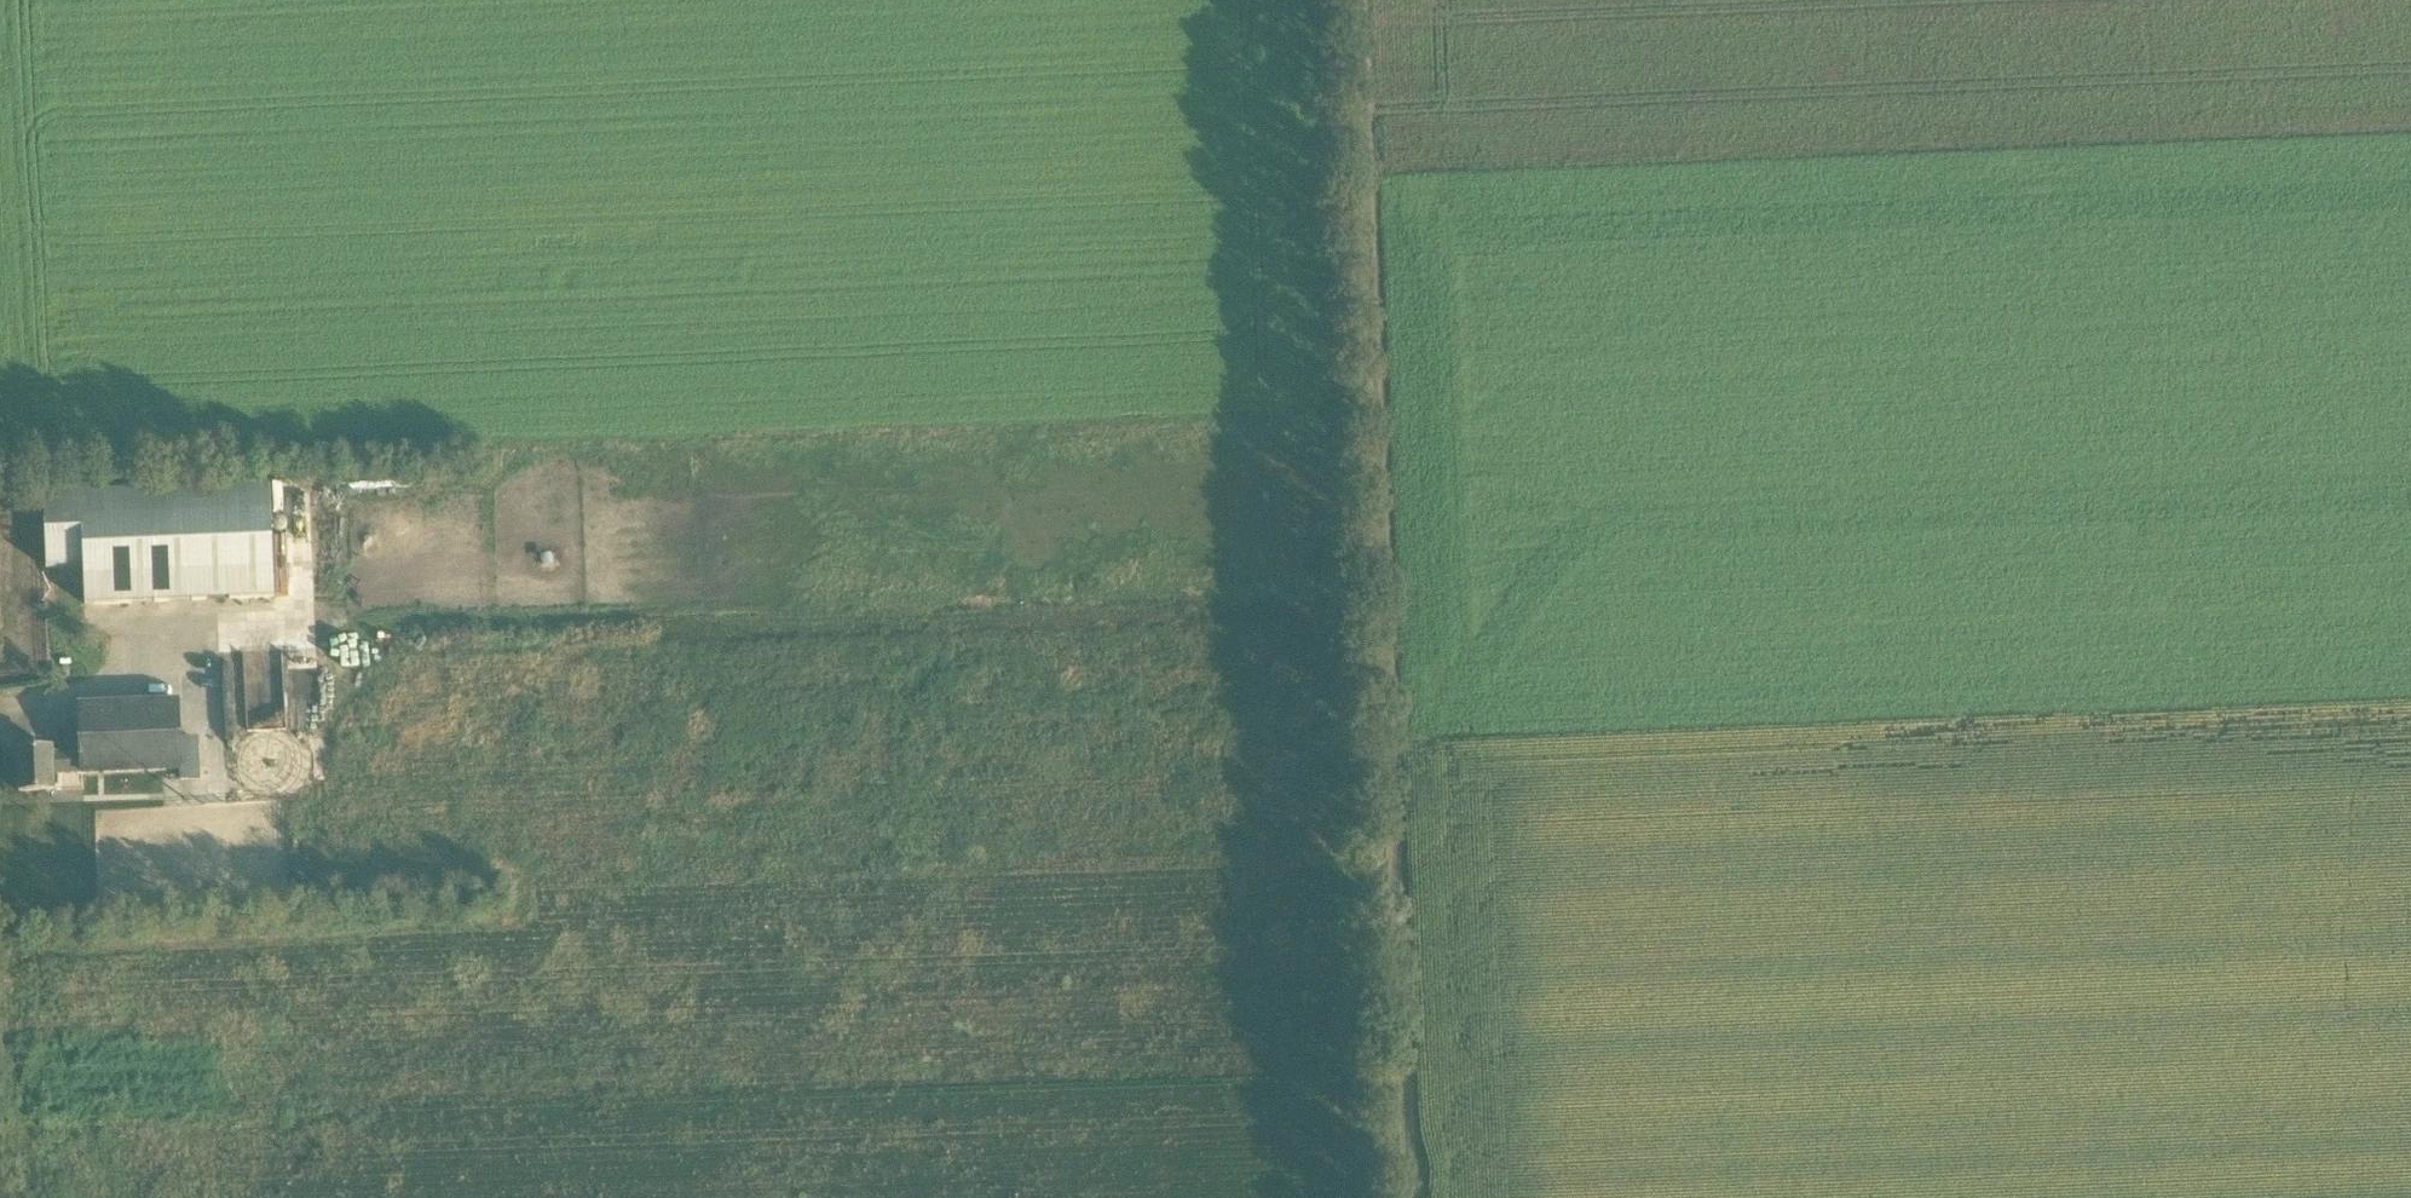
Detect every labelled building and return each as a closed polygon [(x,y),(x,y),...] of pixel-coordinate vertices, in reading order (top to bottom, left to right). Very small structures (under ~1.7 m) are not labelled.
[(45,494),(48,569),(84,568),(85,605),(273,598),(268,485),(45,494)] [(4,640),(43,640),(42,627),(13,628),(13,620),(3,620),(4,640)] [(51,749),(17,751),(18,792),(43,791),(55,790),(83,789),(83,776),(182,772),(179,702),(103,705),(78,706),(81,752),(51,754),(51,749)]
